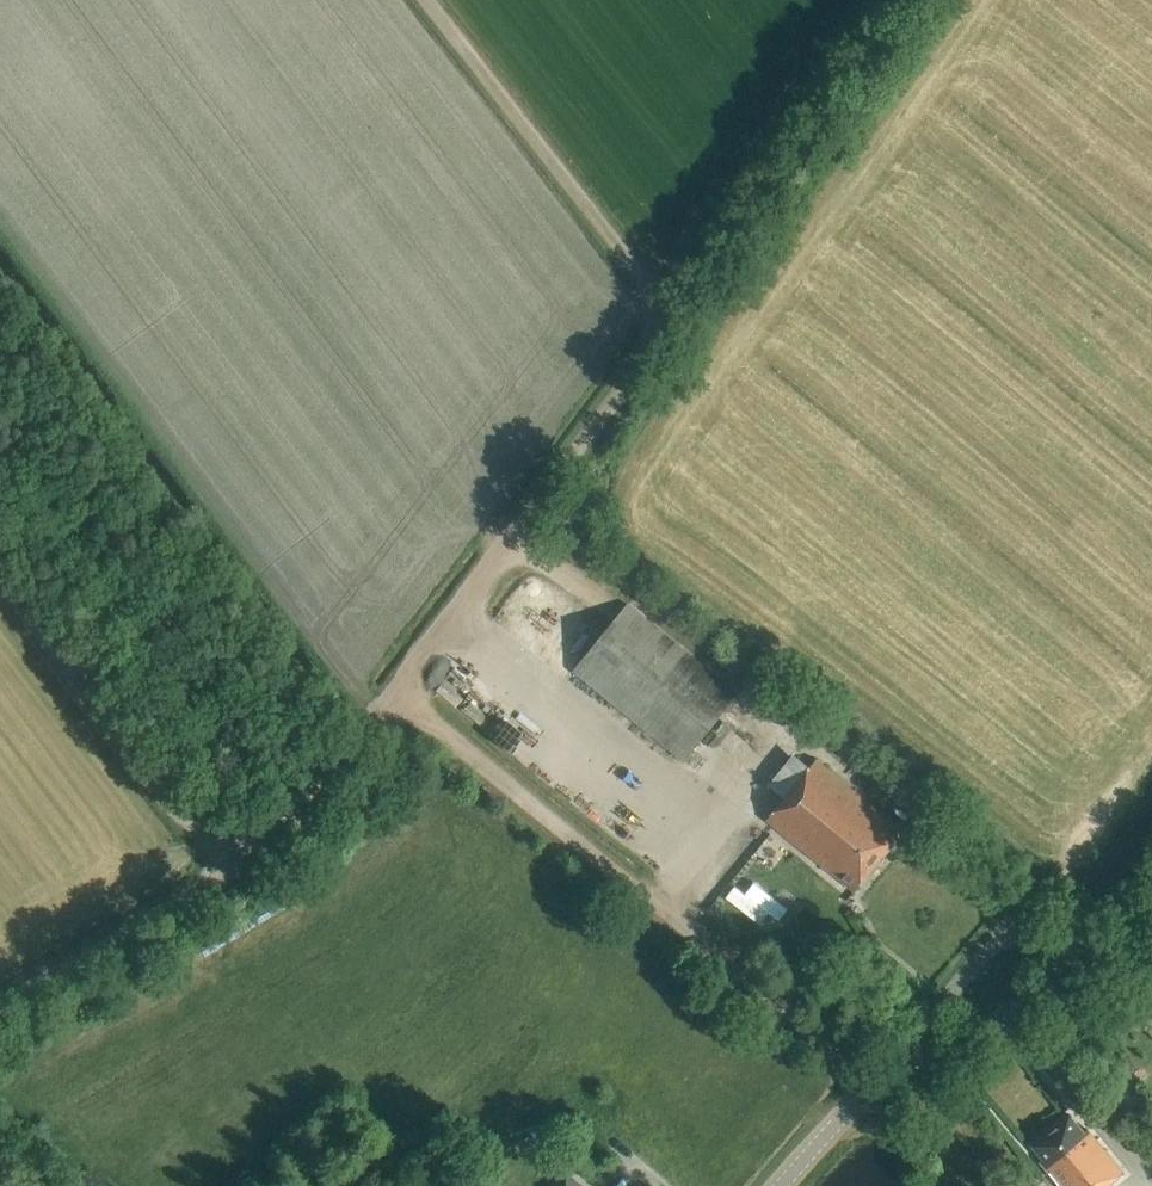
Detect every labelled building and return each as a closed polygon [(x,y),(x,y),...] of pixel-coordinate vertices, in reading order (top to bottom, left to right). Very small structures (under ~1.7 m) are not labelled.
[(628,601),(572,673),(684,762),(742,692),(628,601)] [(854,892),(904,832),(816,761),(767,821),(854,892)] [(1110,1185),(1123,1174),(1087,1130),(1084,1133),(1070,1116),(1033,1147),(1043,1160),(1040,1163),(1058,1185),(1110,1185)] [(523,1180),(552,1149),(535,1133),(506,1165),(523,1180)] [(568,1173),(556,1185),(582,1185),(568,1173)]
